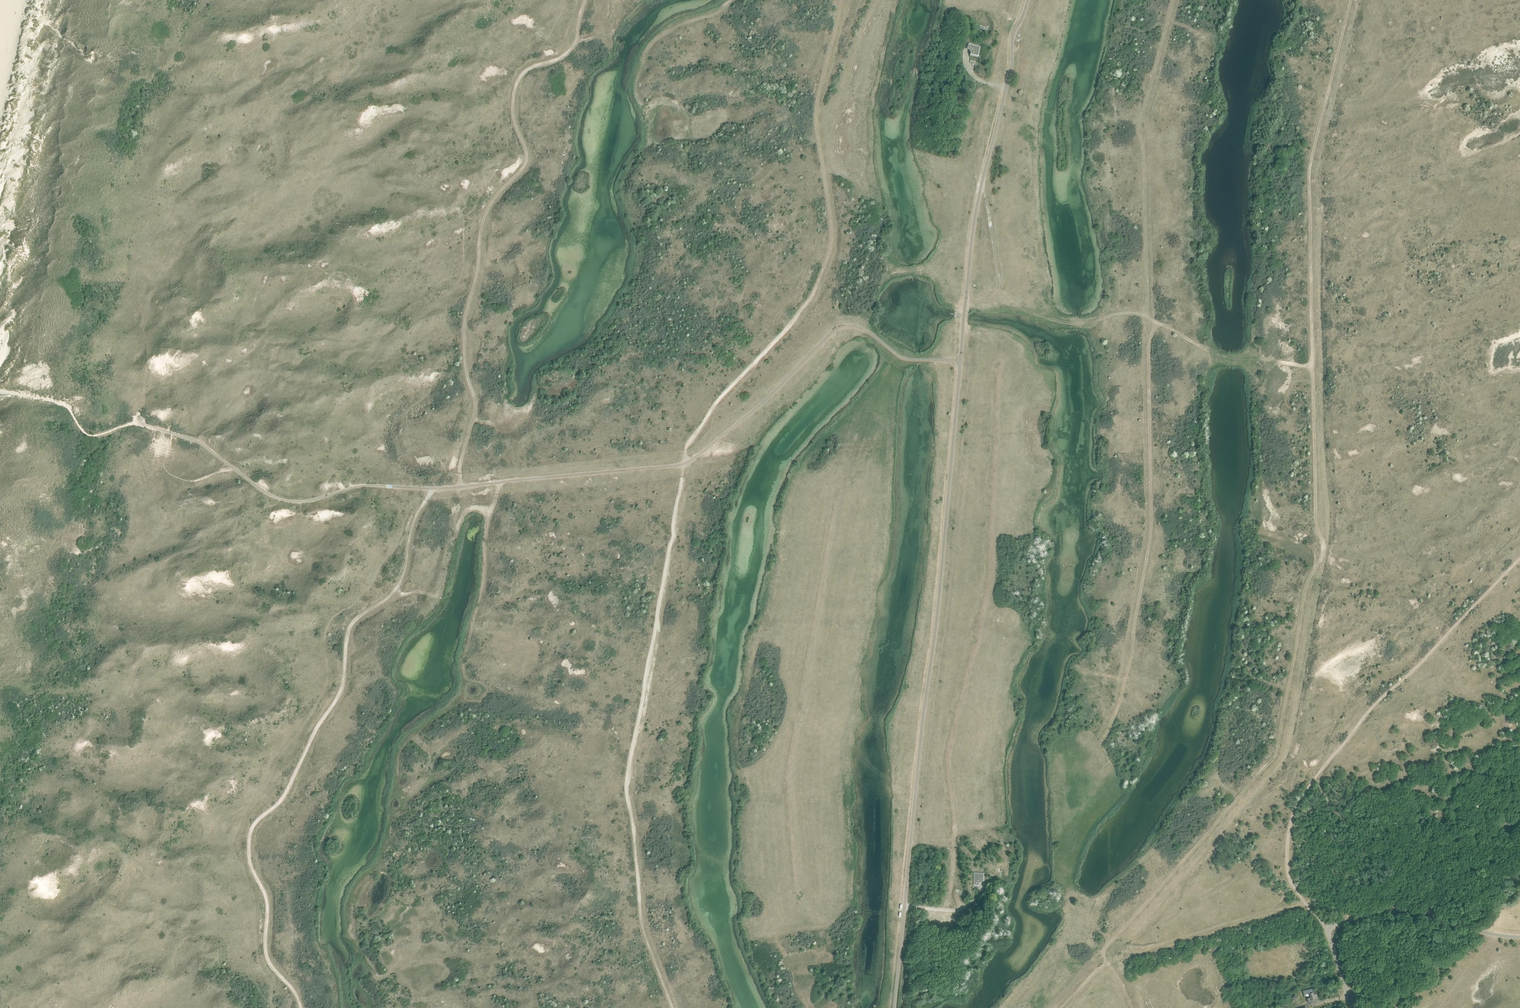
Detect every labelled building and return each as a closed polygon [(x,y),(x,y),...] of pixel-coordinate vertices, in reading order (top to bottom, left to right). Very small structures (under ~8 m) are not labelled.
[(969,42),(967,43),(966,48),(969,49),(971,52),(970,55),(978,57),(979,56),(981,47),(980,45),(969,42)] [(974,872),(972,873),(972,885),(973,886),(978,886),(978,883),(981,881),(984,881),(984,873),(983,872),(974,872)]
